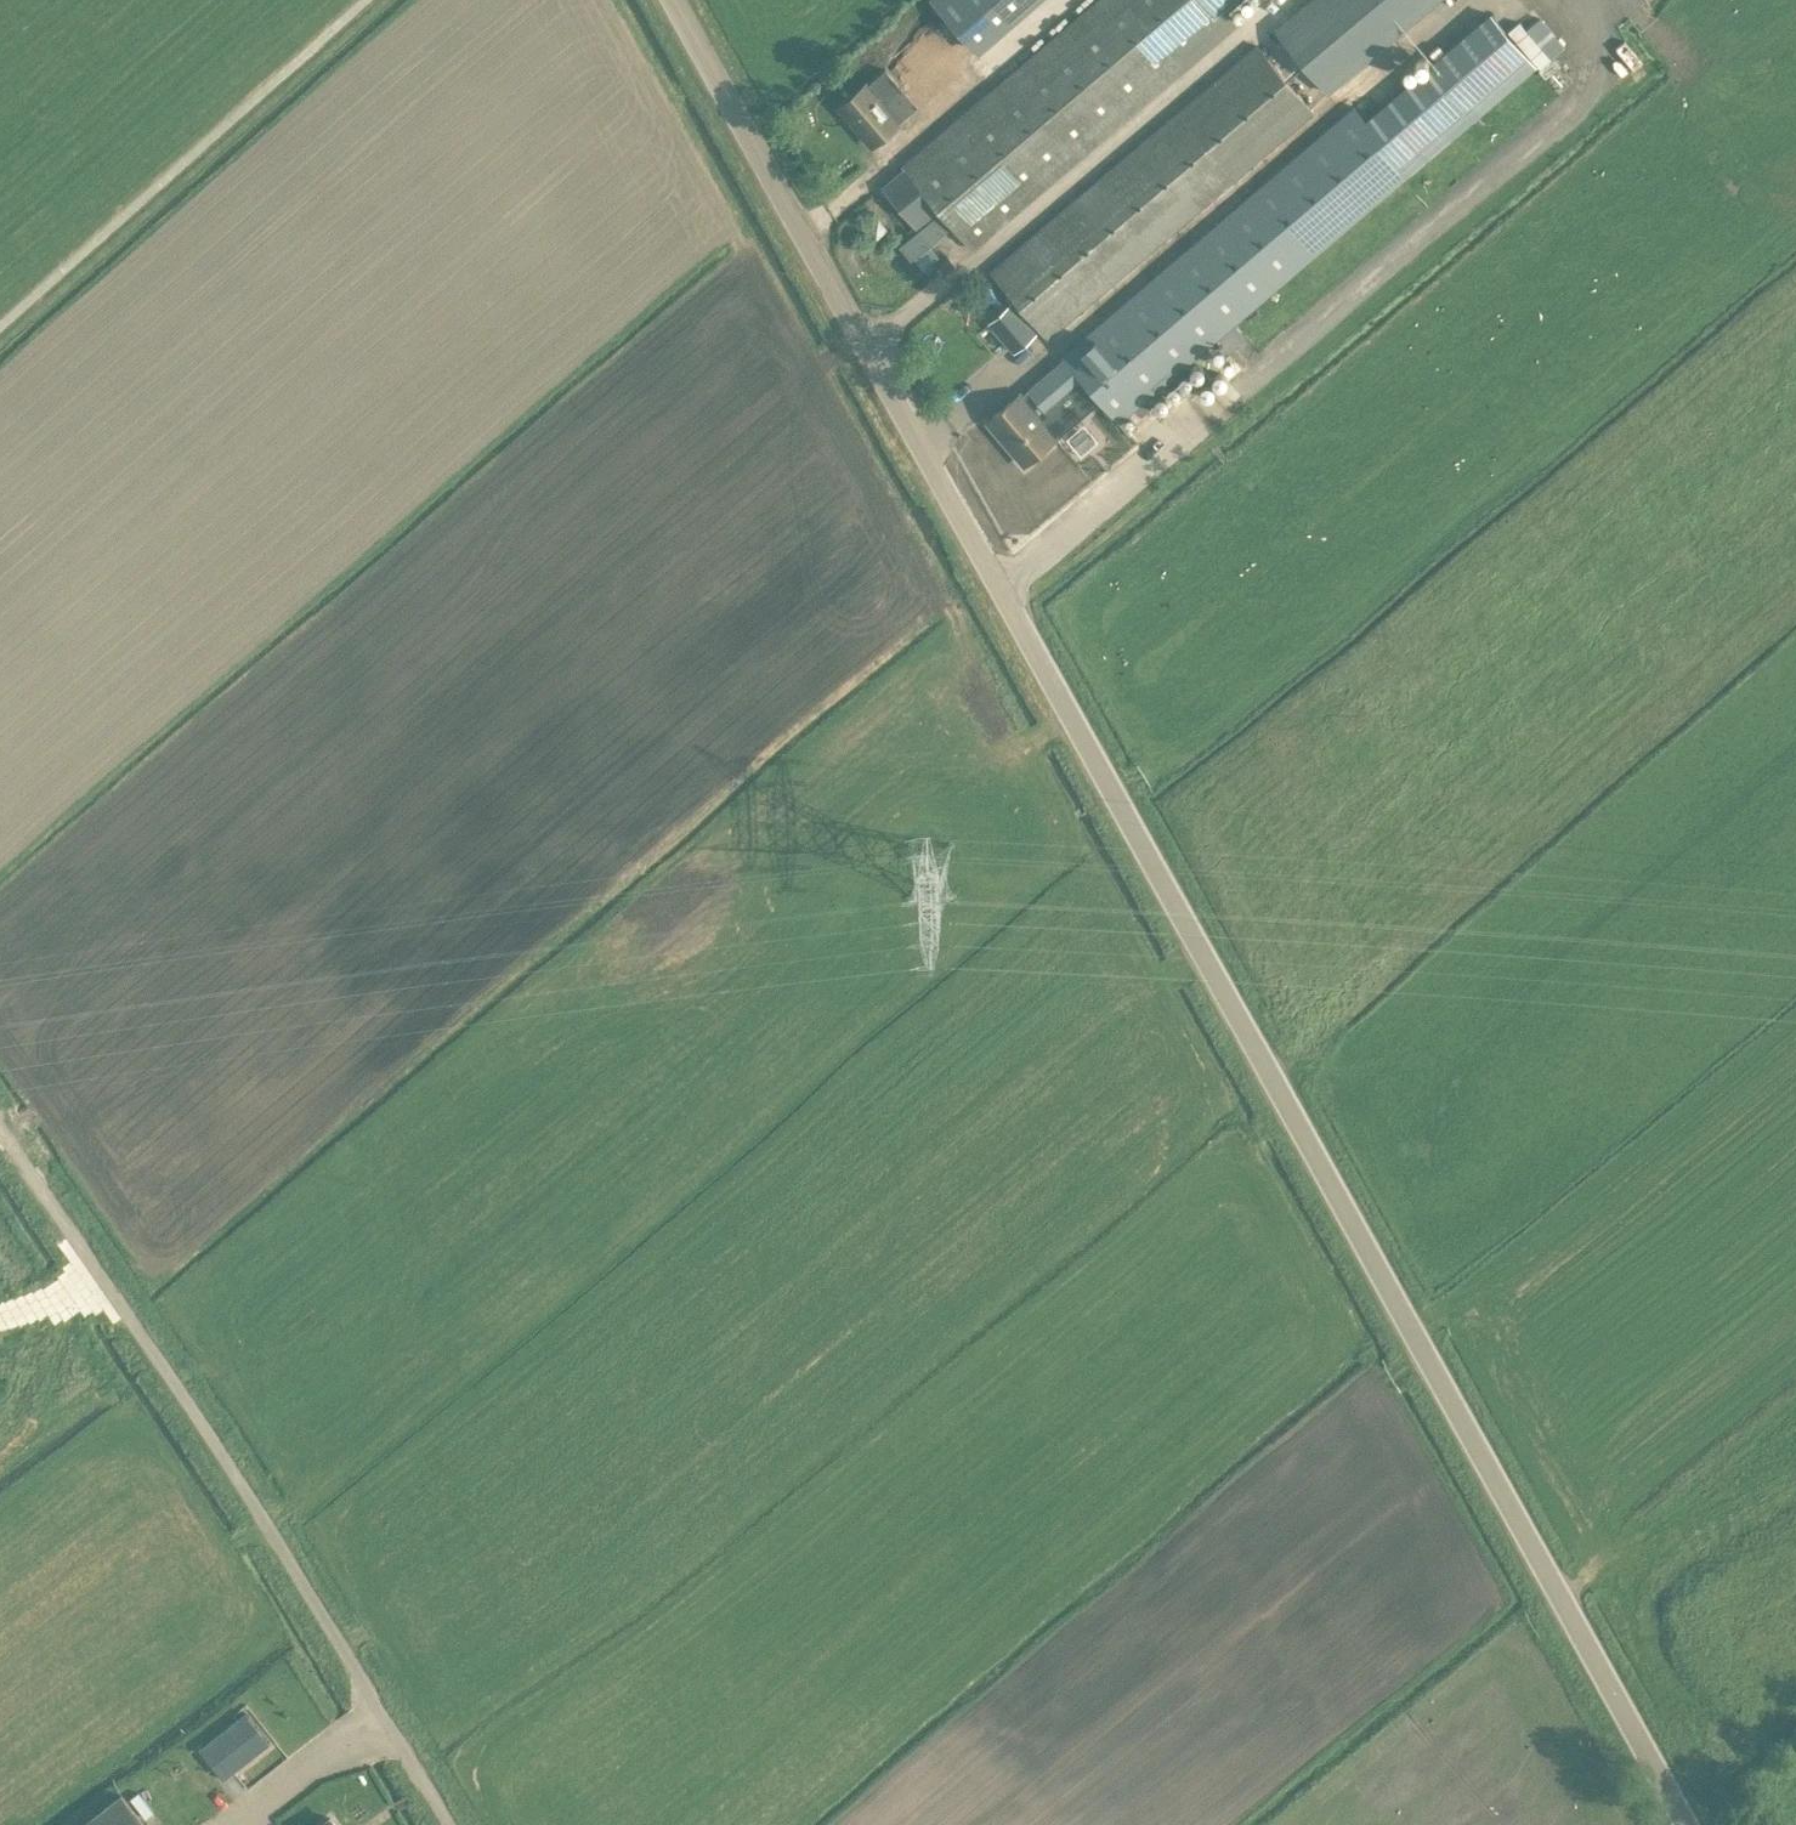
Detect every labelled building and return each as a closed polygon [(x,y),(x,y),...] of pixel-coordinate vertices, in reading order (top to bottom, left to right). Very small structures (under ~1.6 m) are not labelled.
[(903,166),(905,168),(883,187),(918,228),(940,209),(974,249),(1239,23),(1228,9),(1238,0),(1097,0),(903,166)] [(976,48),(1030,0),(934,0),(976,48)] [(1275,27),(1328,89),(1432,0),(1306,0),(1275,27)] [(1120,422),(1411,174),(1536,66),(1491,13),(1367,121),(1354,107),(1063,355),(1065,358),(1027,391),(1047,414),(1085,381),(1100,400),(1120,422)] [(992,272),(1048,338),(1314,112),(1257,45),(992,272)] [(902,87),(885,68),(840,107),(873,144),(899,122),(917,105),(902,87)] [(888,229),(879,218),(868,227),(877,238),(888,229)] [(920,288),(927,301),(958,285),(939,250),(935,253),(947,274),(920,288)] [(991,310),(996,316),(989,322),(1014,351),(1036,332),(1006,297),(991,310)] [(1085,381),(1047,414),(1027,391),(1021,396),(1019,394),(988,420),(1025,464),(1100,400),(1085,381)] [(238,1765),(269,1741),(239,1703),(209,1727),(238,1765)] [(121,1794),(81,1824),(145,1824),(121,1794)] [(332,1819),(331,1817),(329,1818),(329,1819),(321,1824),(336,1824),(332,1819)]
